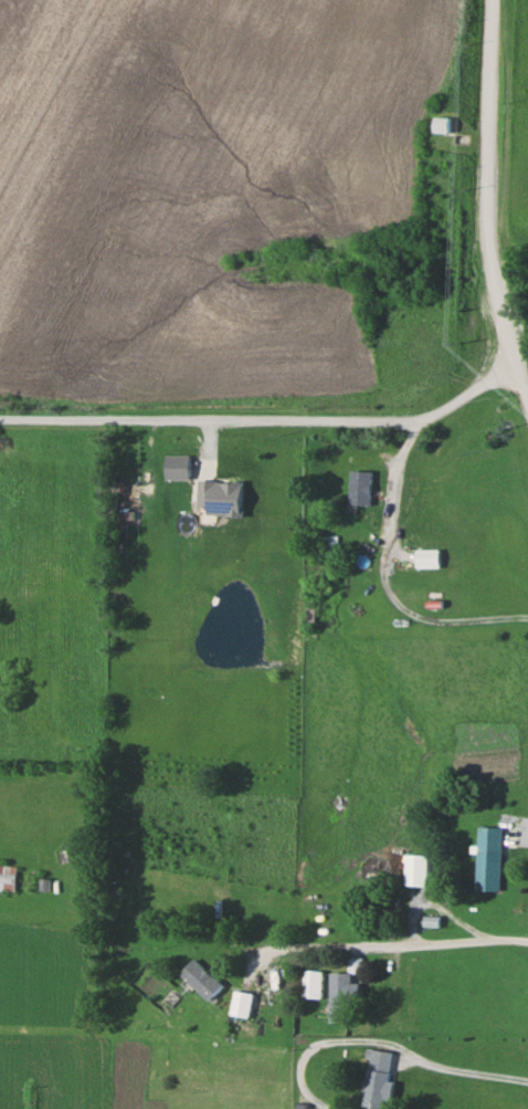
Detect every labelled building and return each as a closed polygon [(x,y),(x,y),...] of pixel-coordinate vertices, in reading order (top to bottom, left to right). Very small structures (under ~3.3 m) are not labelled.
[(434,133),(450,133),(450,116),(434,116),(434,133)] [(369,471),(347,471),(347,505),(369,505),(369,471)] [(242,516),(243,482),(196,481),(195,514),(242,516)] [(334,535),(320,535),(320,554),(334,554),(334,535)] [(437,549),(414,549),(414,568),(437,568),(437,549)] [(501,892),(502,827),(477,827),(477,891),(501,892)] [(429,855),(407,855),(407,886),(429,886),(429,855)] [(16,865),(0,864),(0,891),(15,891),(16,865)] [(181,973),(211,1002),(225,987),(196,958),(181,973)] [(304,998),(323,999),(323,971),(305,970),(304,998)] [(332,1023),(354,1023),(354,1002),(361,1002),(361,983),(353,983),(353,972),(331,972),(332,1023)] [(254,993),(235,991),(233,1019),(252,1021),(254,993)] [(395,1053),(373,1049),(364,1106),(382,1108),(387,1108),(395,1053)]
